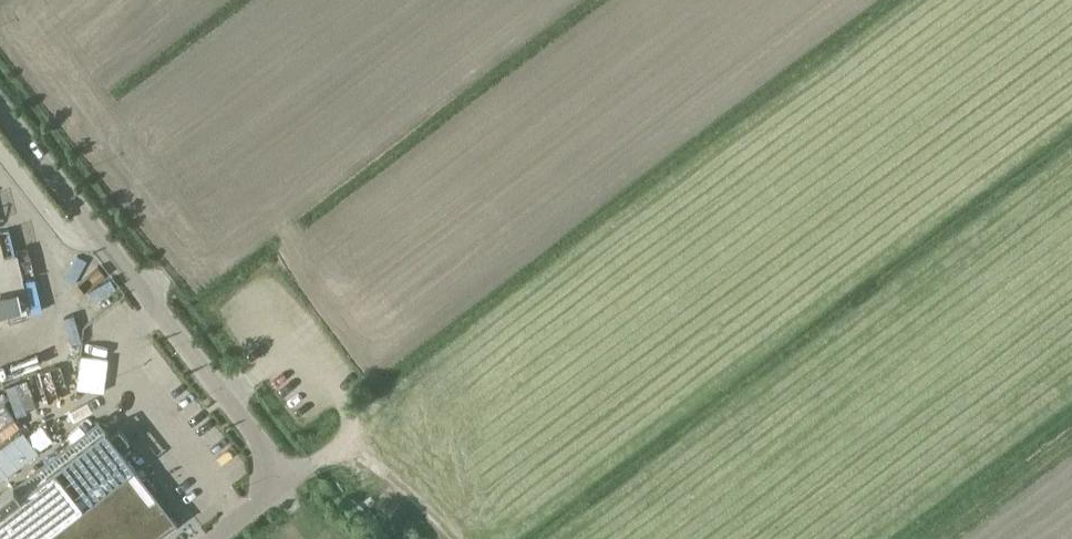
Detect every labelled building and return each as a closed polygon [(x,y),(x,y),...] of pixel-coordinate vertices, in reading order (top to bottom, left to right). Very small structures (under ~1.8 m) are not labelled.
[(33,308),(29,291),(21,257),(5,260),(0,239),(0,315),(33,308)] [(105,427),(20,493),(13,485),(0,495),(0,538),(156,538),(177,523),(127,458),(128,457),(121,448),(130,441),(120,429),(111,436),(105,427)] [(0,448),(0,480),(39,451),(23,431),(0,448)]
